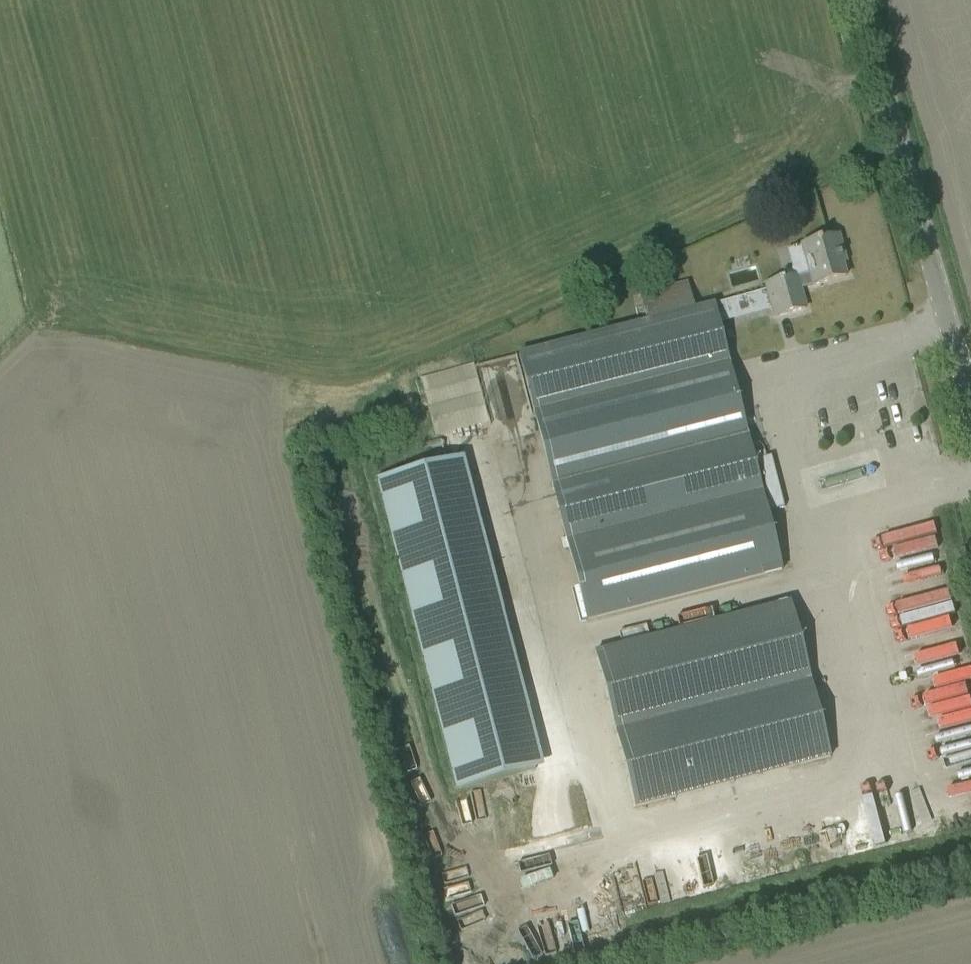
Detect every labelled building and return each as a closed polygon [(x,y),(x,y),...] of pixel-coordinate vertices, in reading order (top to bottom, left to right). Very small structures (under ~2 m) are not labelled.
[(811,272),(785,279),(766,285),(775,318),(805,309),(799,289),(813,285),(813,286),(845,277),(840,258),(843,256),(838,236),(804,245),(811,272)] [(639,295),(646,322),(522,354),(590,620),(782,571),(766,513),(784,508),(771,457),(754,461),(749,443),(748,443),(713,305),(694,310),(687,283),(639,295)] [(716,302),(720,320),(770,307),(766,289),(716,302)] [(434,435),(489,423),(476,363),(421,375),(434,435)] [(460,462),(371,485),(451,799),(540,777),(460,462)] [(790,602),(597,652),(637,808),(830,758),(790,602)]
